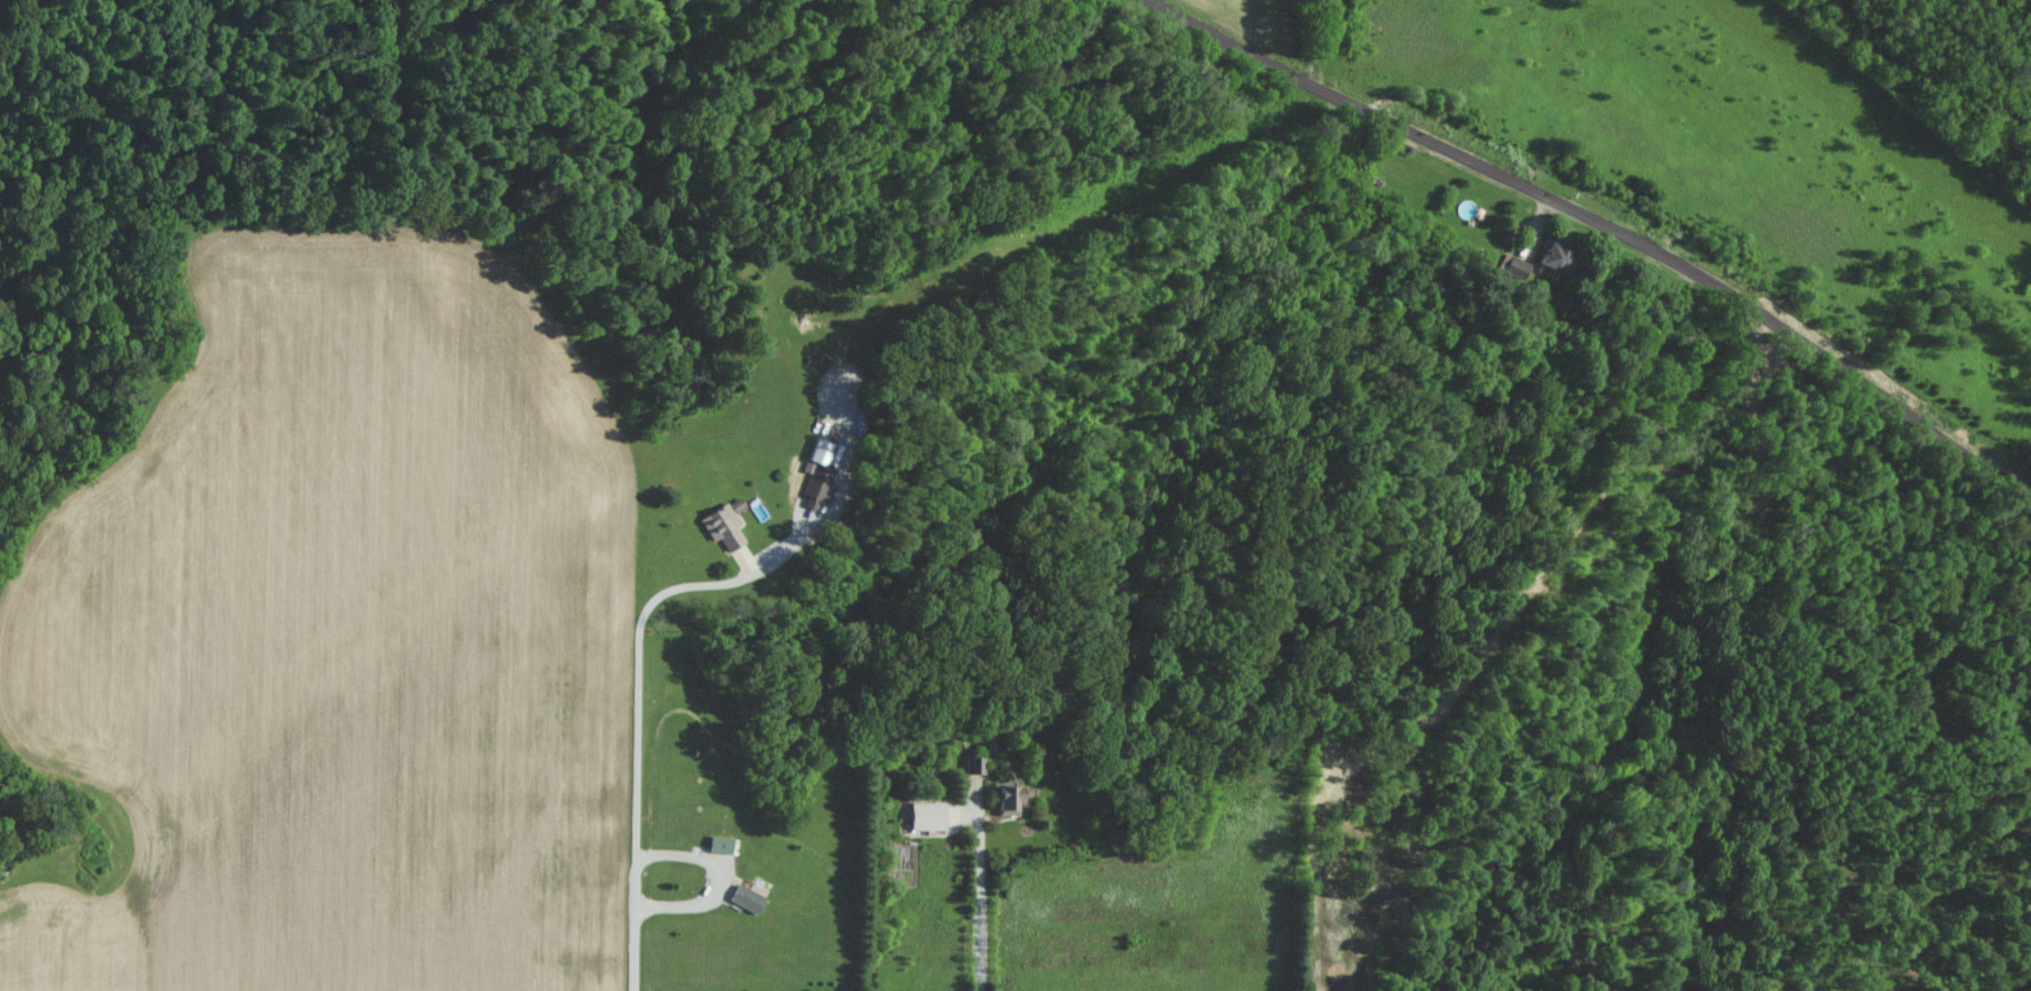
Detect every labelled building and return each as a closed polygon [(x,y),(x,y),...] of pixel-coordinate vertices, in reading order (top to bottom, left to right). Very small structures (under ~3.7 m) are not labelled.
[(1538,271),(1570,279),(1578,249),(1545,241),(1539,264),(1540,264),(1538,271)] [(1524,277),(1529,263),(1510,256),(1505,270),(1524,277)] [(710,540),(717,536),(725,551),(743,540),(734,525),(737,523),(725,500),(697,516),(710,540)] [(994,815),(1017,814),(1016,800),(1023,800),(1022,785),(993,786),(994,815)] [(941,802),(907,801),(906,828),(940,829),(941,802)] [(737,837),(714,835),(712,851),(736,853),(737,837)] [(769,896),(739,883),(732,900),(762,913),(769,896)]
